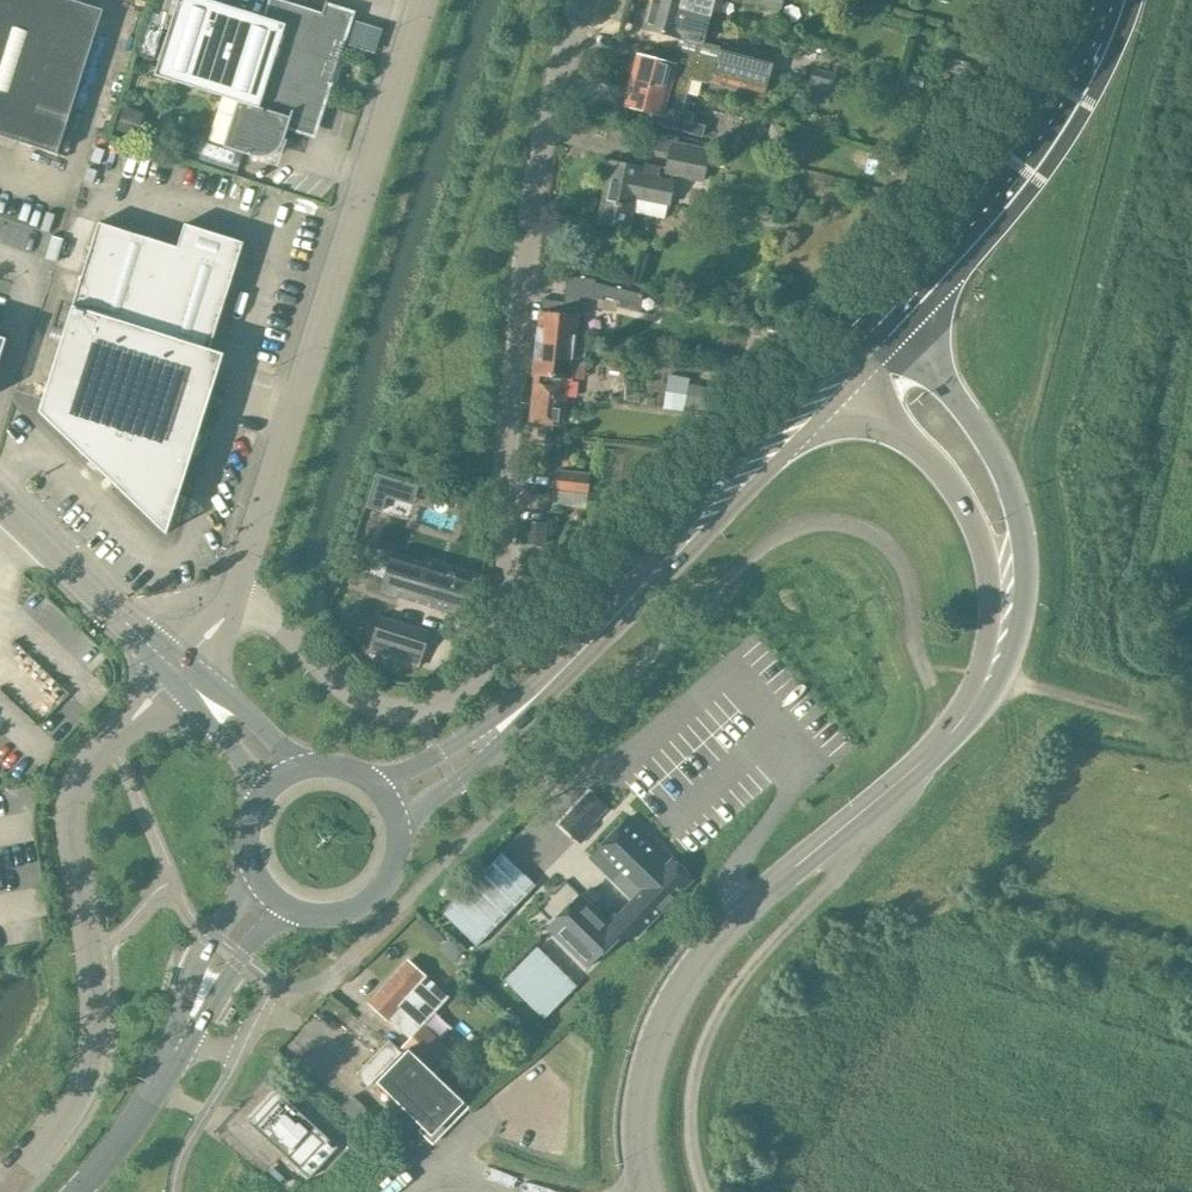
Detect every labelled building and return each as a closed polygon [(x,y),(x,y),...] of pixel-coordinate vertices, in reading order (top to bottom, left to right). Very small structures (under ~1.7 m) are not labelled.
[(57,154),(103,10),(72,0),(0,0),(0,136),(57,154)] [(341,19),(324,13),(328,2),(326,1),(322,13),(283,0),(269,0),(264,17),(210,0),(179,0),(155,75),(244,103),(230,147),(224,145),(223,146),(256,157),(259,157),(261,157),(264,157),(267,156),(270,155),(272,154),(275,153),(277,151),(279,149),(281,147),(282,145),(283,142),(284,140),(290,119),(308,124),(323,76),(341,19)] [(652,2),(708,16),(713,0),(652,0),(652,2)] [(782,0),(748,0),(779,9),(782,0)] [(702,43),(708,16),(652,2),(645,28),(702,43)] [(772,58),(722,45),(721,48),(718,61),(768,75),(772,58)] [(638,54),(631,80),(686,94),(690,79),(702,83),(703,78),(713,80),(718,61),(692,55),(689,54),(685,67),(673,64),(638,54)] [(764,93),(768,75),(718,61),(713,80),(764,93)] [(631,80),(624,106),(660,115),(657,125),(702,137),(705,127),(691,123),(694,113),(682,110),(686,94),(631,80)] [(708,154),(671,146),(666,172),(703,179),(708,154)] [(641,167),(611,161),(598,222),(630,229),(633,214),(664,220),(667,206),(668,206),(673,182),(659,179),(662,166),(642,162),(641,167)] [(209,399),(223,353),(209,349),(243,242),(185,224),(177,247),(99,222),(39,411),(166,533),(209,399)] [(579,297),(593,299),(601,300),(602,296),(638,307),(642,296),(594,282),(595,279),(567,276),(564,302),(543,300),(542,310),(541,310),(537,344),(574,348),(581,349),(583,334),(576,333),(579,297)] [(571,381),(572,363),(584,365),(586,350),(581,349),(574,348),(537,344),(534,377),(535,377),(530,421),(539,422),(537,433),(552,435),(553,423),(562,424),(567,381),(571,381)] [(711,388),(688,384),(684,405),(706,410),(711,388)] [(591,475),(557,471),(556,490),(589,494),(591,475)] [(545,523),(526,522),(525,544),(544,545),(545,523)] [(476,579),(391,553),(379,590),(465,616),(476,579)] [(432,630),(382,614),(371,649),(421,664),(432,630)] [(608,809),(588,790),(557,823),(581,846),(597,830),(593,827),(608,809)] [(547,927),(568,947),(588,966),(630,927),(638,935),(693,878),(688,874),(676,862),(673,860),(670,855),(630,816),(589,857),(633,899),(608,922),(580,894),(547,927)] [(502,852),(492,862),(527,895),(537,885),(534,883),(502,852)] [(492,862),(482,872),(517,906),(527,895),(492,862)] [(482,872),(472,883),(507,916),(517,906),(482,872)] [(472,883),(462,893),(497,926),(507,916),(472,883)] [(462,893),(453,903),(487,936),(497,926),(462,893)] [(453,903),(442,913),(477,947),(487,936),(453,903)] [(537,946),(503,979),(514,989),(547,956),(537,946)] [(547,956),(514,989),(524,1000),(557,966),(547,956)] [(410,1040),(404,1047),(433,1073),(452,1052),(403,1006),(429,978),(408,958),(367,1002),(389,1022),(390,1021),(410,1040)] [(557,966),(524,1000),(534,1010),(568,976),(557,966)] [(172,973),(166,971),(161,988),(167,990),(172,973)] [(568,976),(534,1010),(544,1019),(578,986),(568,976)] [(236,1009),(231,1006),(221,1021),(227,1025),(236,1009)] [(388,1041),(356,1074),(369,1087),(379,1077),(428,1125),(432,1121),(452,1099),(404,1051),(401,1054),(388,1041)] [(277,1090),(247,1122),(309,1178),(338,1146),(277,1090)] [(353,1095),(341,1108),(354,1120),(364,1130),(376,1118),(367,1109),(353,1095)]
